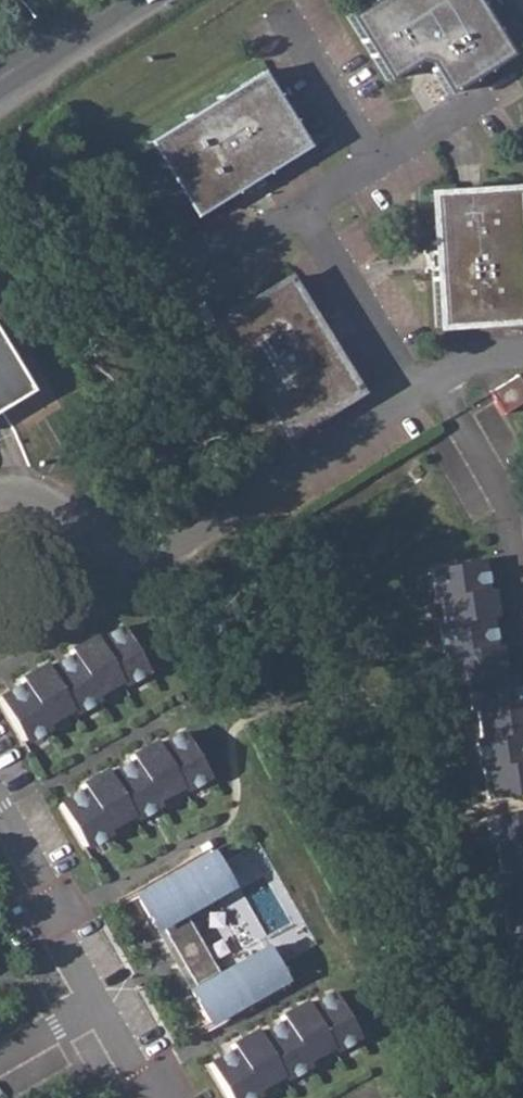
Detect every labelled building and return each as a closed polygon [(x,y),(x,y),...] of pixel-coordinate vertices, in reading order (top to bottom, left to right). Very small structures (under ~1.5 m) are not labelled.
[(345,16),(385,81),(416,61),(426,64),(446,95),(511,55),(476,0),(371,0),(345,16)] [(258,70),(143,142),(191,218),(305,147),(258,70)] [(426,193),(435,328),(522,323),(522,314),(515,187),(426,193)] [(285,277),(209,325),(280,440),(356,393),(285,277)] [(26,389),(0,346),(0,404),(26,389)] [(503,414),(522,403),(522,385),(516,375),(490,391),(503,414)] [(431,569),(435,597),(440,596),(444,625),(439,626),(442,654),(446,653),(450,686),(467,683),(472,712),(477,711),(481,739),(475,740),(479,768),(482,768),(487,800),(522,795),(522,705),(520,705),(516,677),(501,679),(496,646),(491,647),(487,619),(492,618),(489,589),(483,590),(479,562),(431,569)] [(0,695),(0,703),(21,740),(46,726),(43,721),(68,707),(71,711),(95,697),(92,692),(117,679),(120,683),(145,669),(121,626),(96,641),(93,636),(68,650),(71,655),(46,669),(43,664),(19,678),(21,683),(0,695)] [(82,789),(57,803),(81,846),(106,832),(103,827),(128,813),(131,818),(156,804),(153,799),(178,785),(181,789),(206,775),(181,733),(156,747),(154,742),(129,756),(132,761),(107,775),(104,770),(79,785),(82,789)] [(486,818),(490,846),(495,845),(499,873),(494,874),(497,903),(501,902),(505,935),(522,932),(522,812),(486,818)] [(131,890),(134,896),(198,860),(216,892),(225,886),(204,849),(131,890)] [(193,987),(188,990),(206,1022),(270,986),(252,954),(217,974),(182,911),(216,892),(198,860),(134,896),(153,928),(157,925),(193,987)] [(252,954),(270,986),(206,1022),(210,1028),(282,986),(261,949),(252,954)] [(206,1065),(225,1097),(247,1097),(255,1093),(252,1088),(277,1074),(280,1079),(305,1065),(302,1060),(327,1046),(330,1050),(355,1037),(330,994),(305,1008),(303,1003),(278,1018),(281,1022),(256,1036),(253,1031),(228,1046),(231,1050),(206,1065)]
